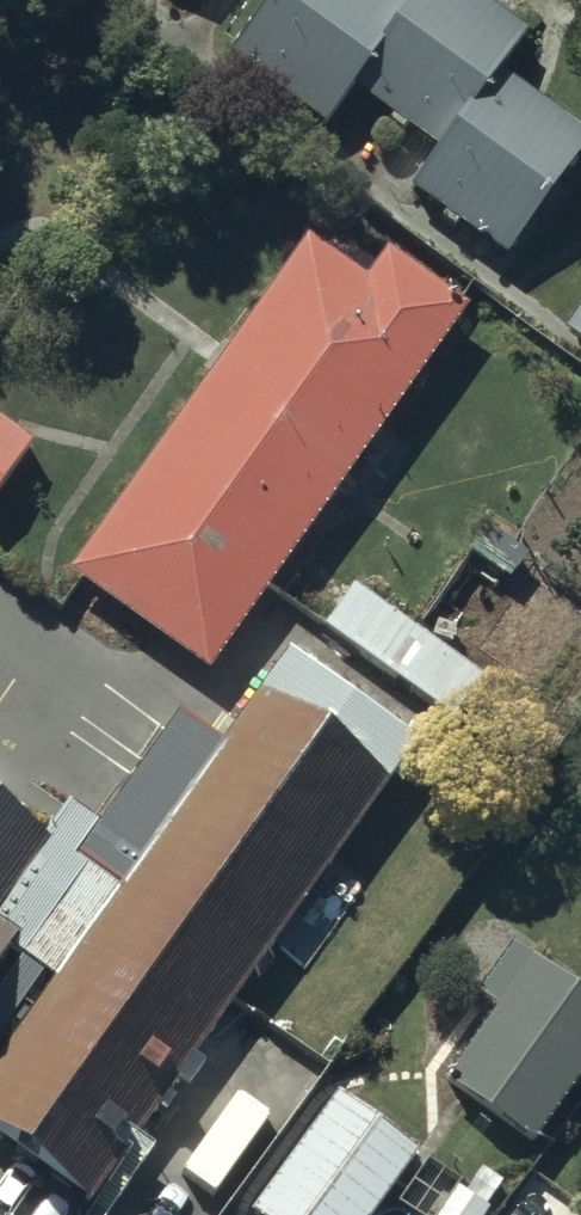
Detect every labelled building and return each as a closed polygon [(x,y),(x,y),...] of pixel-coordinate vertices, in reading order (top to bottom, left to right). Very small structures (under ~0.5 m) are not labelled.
[(328,143),(358,104),(442,168),(414,205),(505,274),(580,175),(580,148),(503,89),(533,50),(468,0),(427,0),(411,21),(384,0),(285,0),(231,70),(328,143)] [(310,259),(68,589),(206,691),(470,332),(385,270),(364,299),(310,259)] [(33,461),(0,438),(0,510),(33,461)] [(357,596),(323,641),(452,736),(485,691),(357,596)] [(266,720),(0,1098),(0,1145),(99,1214),(388,805),(266,720)] [(44,827),(0,797),(0,891),(44,827)] [(24,925),(0,908),(0,960),(24,925)] [(509,960),(478,1004),(497,1017),(442,1095),(523,1152),(580,1071),(580,1011),(509,960)] [(332,1113),(261,1214),(373,1214),(408,1166),(332,1113)]
